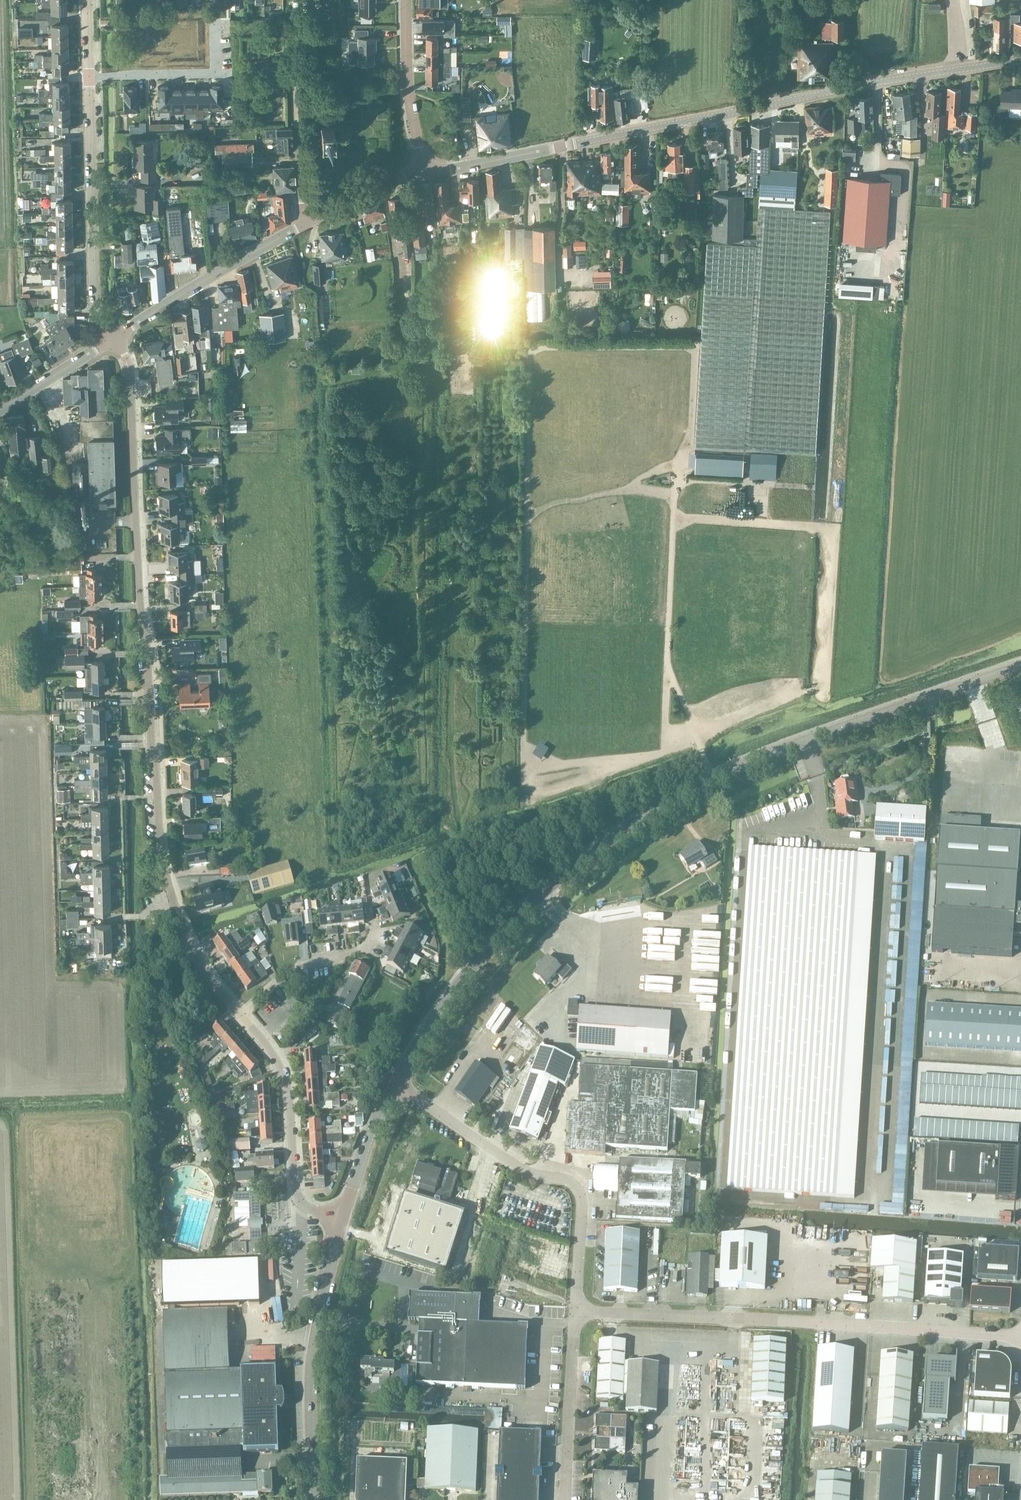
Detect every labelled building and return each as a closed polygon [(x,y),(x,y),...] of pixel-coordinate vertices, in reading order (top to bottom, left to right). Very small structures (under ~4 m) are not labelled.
[(129,9),(138,9),(138,0),(129,0),(129,9)] [(231,10),(240,10),(240,0),(231,0),(231,10)] [(360,14),(376,14),(376,0),(360,0),(360,14)] [(417,7),(417,16),(440,16),(440,7),(441,7),(441,0),(418,0),(418,3),(419,3),(419,7),(417,7)] [(67,1),(43,1),(43,6),(51,6),(51,12),(51,13),(60,13),(67,13),(67,1)] [(505,11),(492,11),(493,20),(505,20),(505,11)] [(1020,14),(1012,14),(1012,23),(1014,23),(1014,40),(1020,41),(1020,23),(1019,23),(1020,14)] [(1010,50),(1010,34),(1011,18),(994,17),(993,50),(1010,50)] [(443,36),(445,36),(445,35),(455,35),(455,19),(423,19),(423,31),(444,31),(444,35),(443,35),(443,36)] [(130,29),(138,27),(137,20),(128,22),(130,29)] [(829,26),(829,39),(844,39),(844,20),(832,20),(832,26),(829,26)] [(60,24),(52,24),(52,36),(67,36),(67,24),(60,24)] [(193,45),(192,25),(175,25),(175,45),(193,45)] [(32,28),(18,28),(19,37),(33,37),(32,28)] [(349,41),(349,42),(349,64),(350,64),(350,65),(355,65),(355,64),(359,64),(359,65),(373,65),(373,46),(376,46),(376,38),(368,38),(368,30),(355,30),(355,39),(358,39),(358,41),(349,41)] [(427,37),(427,51),(451,51),(457,51),(457,47),(445,47),(445,36),(443,36),(443,35),(438,37),(427,37)] [(67,36),(52,36),(52,49),(68,48),(67,36)] [(202,64),(201,47),(161,48),(160,37),(142,38),(143,59),(176,57),(177,65),(202,64)] [(798,79),(825,79),(825,73),(833,73),(833,43),(799,43),(798,79)] [(584,45),(583,59),(595,59),(596,45),(595,45),(584,45)] [(43,55),(34,55),(34,61),(38,61),(68,60),(68,48),(52,49),(52,55),(43,55)] [(451,66),(451,51),(427,51),(427,66),(451,66)] [(68,60),(38,61),(38,67),(43,67),(43,66),(53,66),(53,73),(49,73),(49,78),(61,77),(61,73),(68,73),(68,60)] [(451,76),(451,66),(427,66),(427,83),(439,83),(439,76),(451,76)] [(44,89),(39,89),(39,95),(69,94),(69,82),(61,82),(61,77),(49,78),(49,89),(44,89)] [(601,84),(592,84),(593,105),(601,105),(602,120),(613,120),(613,86),(601,86),(601,84)] [(222,85),(210,85),(210,89),(211,110),(223,110),(222,85)] [(136,86),(123,86),(124,110),(140,110),(140,98),(142,98),(142,92),(136,92),(136,86)] [(170,86),(158,86),(158,111),(170,111),(171,111),(170,90),(170,86)] [(1016,91),(1002,91),(1001,105),(999,104),(997,106),(996,113),(998,115),(1006,116),(1008,113),(1008,106),(1020,107),(1020,89),(1016,88),(1016,91)] [(170,90),(171,111),(170,111),(170,113),(184,113),(184,89),(170,90)] [(197,89),(184,89),(184,113),(197,112),(197,89)] [(210,89),(197,89),(197,112),(197,119),(203,118),(203,112),(211,112),(211,110),(210,89)] [(946,127),(964,128),(964,112),(959,112),(961,90),(948,89),(946,127)] [(627,91),(615,92),(615,99),(617,121),(630,120),(630,118),(639,117),(637,102),(628,103),(627,91)] [(932,136),(944,137),(946,114),(940,114),(942,92),(928,91),(926,113),(933,113),(932,136)] [(905,135),(917,135),(918,115),(915,116),(912,92),(893,94),(895,111),(893,111),(894,118),(903,117),(902,133),(905,133),(905,135)] [(69,94),(39,95),(39,101),(47,101),(48,107),(54,107),(69,106),(69,94)] [(471,95),(462,96),(461,96),(461,120),(471,119),(471,95)] [(865,118),(875,118),(874,98),(856,98),(857,118),(849,118),(849,132),(865,131),(865,118)] [(45,112),(40,113),(40,119),(70,118),(69,106),(54,107),(54,113),(45,113),(45,112)] [(805,107),(807,136),(832,134),(830,107),(823,108),(823,106),(805,107)] [(486,114),(476,116),(479,148),(479,149),(480,149),(488,148),(488,149),(489,148),(495,147),(495,148),(496,148),(496,147),(504,146),(505,146),(505,145),(504,145),(504,143),(511,142),(511,143),(513,143),(510,118),(509,112),(497,113),(497,119),(487,120),(486,114)] [(975,129),(976,114),(968,113),(967,128),(975,129)] [(70,118),(40,119),(40,126),(45,125),(45,124),(54,124),(54,131),(59,131),(63,131),(70,131),(70,118)] [(777,123),(776,140),(792,140),(792,146),(798,146),(799,121),(790,121),(790,123),(777,123)] [(734,127),(735,152),(750,152),(749,127),(747,127),(745,124),(738,125),(737,127),(734,127)] [(321,125),(321,139),(334,139),(334,125),(321,125)] [(738,186),(738,195),(743,196),(753,196),(754,186),(758,186),(758,172),(768,173),(770,125),(751,125),(750,172),(748,172),(747,187),(738,186)] [(292,128),(265,129),(266,138),(277,137),(277,153),(292,152),(292,128)] [(708,133),(710,152),(724,150),(722,132),(708,133)] [(965,156),(966,135),(955,135),(954,156),(965,156)] [(921,139),(901,138),(901,155),(920,155),(921,139)] [(70,142),(54,142),(54,154),(70,154),(70,142)] [(142,181),(149,181),(156,181),(155,168),(153,168),(153,142),(135,142),(136,170),(142,170),(142,181)] [(669,160),(666,160),(666,169),(681,169),(684,169),(684,191),(695,191),(695,165),(695,164),(686,164),(685,152),(683,152),(682,143),(668,144),(669,160)] [(223,153),(223,166),(252,165),(251,151),(254,151),(254,144),(216,145),(216,153),(223,153)] [(628,186),(628,194),(650,194),(650,172),(640,172),(640,144),(626,146),(626,170),(622,170),(622,186),(628,186)] [(856,150),(844,149),(843,159),(856,160),(856,150)] [(609,170),(609,176),(614,176),(614,153),(602,154),(602,170),(609,170)] [(55,155),(41,155),(41,162),(46,161),(46,160),(55,160),(55,167),(71,166),(70,154),(55,155)] [(729,188),(727,157),(720,158),(722,189),(729,188)] [(584,161),(585,195),(601,194),(601,160),(584,161)] [(585,195),(584,161),(567,161),(568,195),(585,195)] [(540,165),(541,181),(550,180),(551,191),(557,190),(557,180),(555,180),(554,165),(549,165),(549,164),(540,165)] [(55,173),(41,173),(41,179),(47,179),(52,179),(71,179),(71,166),(55,167),(55,173)] [(287,191),(295,190),(294,167),(274,168),(275,192),(287,191)] [(826,169),(824,205),(837,205),(839,170),(826,169)] [(486,194),(488,218),(514,216),(513,204),(518,203),(517,187),(500,189),(499,171),(486,173),(488,194),(486,194)] [(848,178),(844,242),(857,243),(856,249),(877,250),(877,244),(887,244),(890,194),(902,195),(903,176),(901,173),(881,172),(881,180),(848,178)] [(761,173),(759,194),(796,196),(797,176),(770,174),(769,174),(761,173)] [(56,191),(51,191),(51,196),(64,196),(63,191),(71,191),(71,189),(72,189),(74,188),(74,184),(72,183),(71,183),(71,179),(52,179),(52,184),(55,184),(56,191)] [(469,181),(460,182),(461,202),(469,202),(480,202),(479,180),(469,180),(469,181)] [(432,183),(421,185),(424,216),(430,215),(431,223),(436,222),(435,215),(432,183)] [(463,222),(461,204),(450,205),(448,183),(435,184),(438,222),(439,225),(463,222)] [(602,193),(619,194),(620,184),(603,183),(602,193)] [(153,214),(158,214),(162,213),(162,199),(153,199),(153,187),(136,187),(136,209),(153,209),(153,214)] [(287,191),(275,193),(275,196),(273,197),(276,216),(269,216),(271,232),(291,223),(287,191)] [(756,246),(744,450),(816,454),(825,311),(831,211),(795,209),(796,196),(759,194),(756,246)] [(713,195),(712,238),(742,239),(743,196),(738,195),(713,195)] [(56,208),(49,208),(50,213),(52,213),(72,212),(72,200),(64,200),(64,196),(51,196),(51,200),(56,200),(56,208)] [(228,197),(207,199),(209,220),(230,218),(228,197)] [(390,200),(394,230),(405,228),(401,198),(390,200)] [(361,207),(365,223),(386,217),(381,201),(361,207)] [(617,204),(617,225),(623,225),(623,219),(629,219),(629,204),(617,204)] [(197,254),(184,255),(179,207),(166,208),(172,272),(199,270),(197,254)] [(72,212),(52,213),(52,217),(56,217),(57,225),(72,224),(72,212)] [(412,218),(416,258),(427,258),(423,217),(412,218)] [(151,221),(142,222),(144,241),(161,238),(158,220),(151,221)] [(228,228),(232,244),(256,238),(252,221),(228,228)] [(57,231),(47,232),(47,237),(72,237),(72,231),(74,231),(74,225),(72,225),(72,224),(57,225),(57,231)] [(506,258),(525,257),(526,227),(505,228),(506,258)] [(525,289),(556,289),(555,227),(526,227),(525,257),(525,289)] [(403,231),(406,258),(411,257),(408,231),(403,231)] [(320,235),(322,261),(346,259),(344,233),(320,235)] [(47,237),(42,237),(43,243),(48,243),(57,243),(57,249),(66,249),(73,249),(72,237),(47,237)] [(122,261),(134,260),(133,241),(121,241),(122,261)] [(157,241),(136,243),(137,265),(158,263),(157,241)] [(562,244),(563,267),(572,267),(572,243),(562,244)] [(702,343),(696,447),(744,450),(756,246),(707,243),(702,343)] [(363,248),(365,261),(375,259),(373,246),(363,248)] [(267,266),(273,289),(280,288),(281,291),(300,286),(292,256),(267,266)] [(48,263),(41,263),(41,273),(58,273),(73,272),(73,267),(75,267),(75,261),(73,261),(73,260),(57,260),(58,268),(48,268),(48,263)] [(464,261),(464,271),(476,271),(476,262),(464,261)] [(313,264),(314,283),(326,282),(325,263),(313,264)] [(141,267),(142,280),(151,280),(152,300),(166,295),(164,266),(141,267)] [(249,290),(252,289),(248,270),(237,273),(243,304),(251,302),(249,290)] [(606,275),(594,276),(594,281),(606,281),(606,287),(612,286),(612,270),(606,270),(606,275)] [(485,331),(504,331),(504,271),(485,271),(485,331)] [(58,273),(41,273),(41,279),(51,278),(52,285),(58,285),(73,285),(73,283),(75,283),(75,278),(73,278),(73,272),(58,273)] [(472,293),(481,293),(481,281),(472,281),(472,293)] [(898,297),(900,286),(876,281),(874,292),(898,297)] [(873,300),(874,286),(840,283),(839,297),(873,300)] [(214,330),(239,328),(238,318),(237,307),(241,306),(241,305),(240,305),(239,284),(218,285),(219,300),(218,300),(219,306),(212,306),(213,327),(213,330),(214,330)] [(73,285),(58,285),(58,297),(74,297),(73,285)] [(118,288),(119,294),(123,310),(135,308),(134,301),(141,300),(138,288),(128,290),(129,292),(128,292),(127,286),(118,288)] [(23,304),(35,304),(34,295),(22,295),(23,304)] [(323,296),(315,296),(316,315),(324,315),(323,296)] [(44,298),(38,298),(38,304),(49,304),(49,302),(59,302),(59,309),(68,309),(74,309),(74,297),(58,297),(52,297),(44,297),(44,298)] [(205,334),(206,334),(206,328),(207,327),(206,322),(208,322),(207,314),(205,314),(203,305),(192,306),(195,329),(199,328),(200,335),(205,334)] [(50,310),(35,311),(35,317),(46,316),(51,324),(56,321),(57,321),(59,320),(59,312),(50,313),(50,310)] [(194,343),(191,312),(171,314),(175,348),(185,347),(187,349),(187,352),(195,352),(194,343)] [(260,314),(262,341),(286,339),(283,312),(260,314)] [(51,324),(51,325),(64,346),(75,340),(68,328),(70,327),(75,326),(74,315),(68,315),(66,315),(59,320),(57,321),(56,321),(51,324)] [(51,325),(46,328),(48,332),(49,332),(51,336),(46,340),(54,353),(64,346),(51,325)] [(207,327),(206,328),(206,334),(205,334),(206,348),(215,348),(214,330),(213,330),(213,327),(207,327)] [(29,338),(12,344),(17,358),(34,352),(29,338)] [(159,378),(174,376),(172,357),(165,358),(163,342),(142,344),(144,362),(156,361),(159,378)] [(9,383),(23,378),(15,356),(1,361),(9,383)] [(176,357),(178,372),(185,372),(183,356),(176,357)] [(71,378),(63,379),(63,380),(65,403),(80,402),(81,440),(86,440),(86,448),(84,448),(85,463),(72,463),(73,491),(90,490),(90,503),(115,502),(112,419),(107,419),(106,398),(103,398),(102,367),(90,367),(88,367),(88,368),(88,369),(88,374),(79,374),(77,374),(71,374),(71,378)] [(167,405),(155,406),(156,422),(178,420),(177,410),(183,410),(182,398),(167,398),(167,405)] [(10,455),(19,454),(18,449),(28,448),(29,461),(41,459),(42,469),(52,468),(51,455),(40,456),(39,435),(24,437),(23,426),(24,426),(23,414),(7,416),(10,455)] [(155,442),(154,444),(155,446),(156,447),(157,448),(157,452),(179,451),(178,438),(191,437),(190,427),(181,427),(179,427),(179,428),(166,428),(166,435),(156,436),(156,440),(155,441),(155,442)] [(743,476),(745,456),(697,453),(696,474),(743,476)] [(206,464),(206,456),(192,457),(192,465),(206,464)] [(182,470),(182,463),(159,464),(159,472),(158,472),(158,476),(156,476),(156,483),(158,483),(175,483),(175,471),(182,470)] [(193,516),(192,510),(184,510),(184,503),(178,504),(177,494),(160,495),(160,511),(172,510),(172,517),(193,516)] [(185,524),(193,524),(193,516),(172,517),(173,524),(161,525),(162,541),(180,540),(180,543),(191,542),(190,530),(185,530),(185,524)] [(181,568),(181,575),(194,574),(194,573),(193,561),(186,561),(186,551),(168,552),(169,568),(181,568)] [(83,554),(75,554),(75,564),(82,563),(84,563),(83,554)] [(75,564),(68,564),(68,572),(82,572),(82,563),(75,564)] [(88,574),(80,574),(80,586),(102,585),(101,573),(96,573),(96,569),(88,569),(88,574)] [(170,582),(170,599),(187,598),(187,588),(194,588),(194,581),(202,581),(201,573),(194,573),(194,574),(181,575),(182,582),(170,582)] [(102,585),(80,586),(80,598),(88,598),(89,602),(97,602),(97,597),(102,597),(102,585)] [(73,610),(57,610),(57,620),(73,619),(73,610)] [(182,627),(190,626),(189,611),(183,611),(171,611),(172,628),(182,627)] [(89,615),(80,615),(80,620),(81,631),(103,631),(102,619),(97,619),(97,614),(89,615)] [(103,631),(81,631),(81,644),(85,643),(85,647),(85,648),(88,647),(90,647),(90,648),(98,647),(98,643),(103,643),(103,631)] [(180,647),(172,647),(173,662),(181,662),(181,664),(188,664),(188,662),(194,662),(194,653),(201,652),(200,639),(180,640),(180,647)] [(84,654),(66,654),(66,655),(66,665),(78,665),(78,667),(86,667),(86,676),(104,676),(103,662),(92,662),(84,662),(84,654)] [(57,655),(57,663),(64,663),(65,655),(57,655)] [(179,684),(180,705),(188,705),(188,709),(199,708),(199,705),(209,704),(208,683),(211,682),(211,674),(197,674),(197,683),(199,683),(199,691),(190,691),(190,683),(179,684)] [(86,686),(85,686),(85,691),(92,690),(92,691),(104,690),(104,676),(86,676),(86,677),(86,686)] [(64,691),(65,699),(82,698),(82,690),(64,691)] [(57,699),(57,707),(73,708),(73,700),(57,699)] [(105,706),(85,707),(85,721),(105,721),(105,706)] [(105,721),(85,721),(85,735),(86,743),(90,743),(102,743),(104,743),(104,735),(106,735),(105,721)] [(71,745),(55,745),(55,754),(71,754),(71,745)] [(946,746),(941,807),(978,809),(982,748),(946,746)] [(90,756),(74,756),(75,762),(79,761),(106,761),(106,748),(90,749),(90,756)] [(184,760),(182,760),(182,766),(183,784),(198,783),(198,766),(208,765),(208,757),(199,757),(199,760),(184,760)] [(106,761),(79,761),(79,768),(91,767),(91,773),(107,773),(106,761)] [(91,779),(75,779),(75,785),(107,785),(107,773),(91,773),(91,779)] [(840,780),(841,783),(835,783),(835,784),(837,784),(838,791),(837,793),(837,797),(838,798),(839,804),(836,804),(838,819),(841,818),(841,819),(852,817),(850,803),(856,802),(855,792),(856,792),(855,781),(849,782),(848,779),(847,778),(841,779),(840,780)] [(107,785),(75,785),(75,791),(86,791),(87,791),(87,790),(91,790),(91,797),(101,797),(107,797),(107,785)] [(222,786),(201,787),(201,794),(202,794),(212,793),(212,796),(223,796),(222,786)] [(223,786),(222,786),(223,796),(223,802),(232,802),(232,786),(223,786)] [(70,801),(69,789),(59,789),(59,801),(70,801)] [(201,794),(183,794),(184,811),(196,810),(196,809),(202,809),(202,794),(201,794)] [(89,814),(81,814),(81,819),(92,819),(108,818),(108,806),(98,807),(92,807),(89,807),(89,814)] [(764,808),(767,816),(775,813),(772,806),(764,808)] [(925,842),(927,810),(877,807),(875,839),(925,842)] [(201,822),(184,822),(185,836),(202,835),(202,830),(220,829),(220,816),(209,817),(209,822),(202,822),(201,822)] [(932,952),(1012,957),(1014,936),(1020,937),(1020,906),(1016,906),(1018,877),(1020,836),(980,833),(981,819),(941,817),(937,871),(935,911),(932,952)] [(92,819),(81,819),(82,825),(92,825),(92,831),(108,831),(108,818),(92,819)] [(93,837),(81,838),(81,843),(109,843),(108,831),(92,831),(93,837)] [(81,843),(80,843),(80,849),(93,848),(93,855),(109,855),(109,843),(81,843)] [(690,847),(692,849),(681,855),(689,870),(702,862),(706,869),(718,862),(711,850),(704,854),(698,843),(690,847)] [(748,848),(727,1189),(835,1196),(857,855),(748,848)] [(212,864),(216,863),(214,850),(210,851),(210,850),(188,854),(190,868),(212,864)] [(93,872),(81,872),(81,877),(110,876),(109,871),(111,871),(112,870),(112,867),(111,866),(109,866),(109,864),(103,865),(103,861),(93,861),(93,872)] [(254,896),(270,891),(296,883),(290,862),(247,874),(254,896)] [(230,868),(222,868),(222,875),(238,875),(238,866),(230,866),(230,868)] [(394,875),(377,882),(381,892),(398,885),(394,875)] [(110,876),(81,877),(81,883),(94,883),(94,889),(110,888),(110,876)] [(215,893),(212,884),(200,887),(203,897),(194,899),(198,913),(224,906),(220,892),(215,893)] [(379,893),(373,895),(375,900),(383,897),(385,902),(402,895),(398,885),(381,892),(379,893)] [(110,888),(94,889),(94,901),(110,900),(110,888)] [(402,895),(385,902),(390,912),(407,905),(402,895)] [(90,901),(83,901),(84,906),(94,906),(95,913),(111,913),(110,900),(94,901),(90,901)] [(341,903),(329,904),(330,909),(332,928),(332,930),(333,930),(333,936),(339,935),(338,927),(343,926),(341,908),(341,903)] [(407,905),(390,912),(394,922),(411,915),(407,905)] [(363,906),(352,907),(354,925),(365,924),(363,906)] [(273,907),(263,910),(268,926),(277,923),(276,917),(273,908),(273,907)] [(341,908),(343,926),(354,925),(352,907),(341,908)] [(330,909),(319,911),(321,929),(332,928),(330,909)] [(311,912),(305,913),(305,914),(305,917),(306,925),(313,924),(311,912)] [(295,921),(284,923),(286,946),(299,945),(297,928),(306,927),(306,925),(305,917),(301,918),(301,917),(294,918),(295,921)] [(78,918),(67,918),(67,926),(79,926),(78,918)] [(91,931),(77,932),(77,937),(85,937),(111,937),(111,925),(91,925),(91,931)] [(408,926),(403,936),(419,945),(425,935),(408,926)] [(231,939),(228,941),(224,936),(214,943),(223,955),(243,940),(236,931),(229,936),(231,939)] [(262,944),(266,938),(259,932),(255,938),(262,944)] [(403,936),(398,946),(414,954),(419,945),(403,936)] [(84,942),(90,942),(90,949),(95,949),(96,956),(112,955),(112,937),(84,938),(84,942)] [(233,948),(223,955),(231,966),(241,959),(238,955),(252,945),(247,938),(243,940),(233,948)] [(398,946),(393,955),(409,964),(414,954),(398,946)] [(231,966),(240,978),(260,964),(251,952),(241,959),(231,966)] [(393,955),(387,965),(404,974),(409,964),(393,955)] [(542,964),(544,965),(534,976),(545,986),(556,974),(563,981),(572,971),(562,962),(557,966),(548,958),(548,957),(542,964)] [(110,960),(98,960),(93,961),(93,971),(98,971),(110,970),(110,960)] [(351,974),(353,975),(338,1003),(350,1009),(369,972),(364,969),(367,965),(359,960),(356,965),(351,974)] [(240,978),(248,990),(268,975),(260,964),(240,978)] [(933,976),(944,975),(942,965),(932,967),(933,976)] [(512,1010),(502,1003),(487,1026),(491,1029),(490,1030),(496,1034),(512,1010)] [(579,1019),(577,1052),(669,1058),(672,1014),(578,1008),(578,1004),(569,1003),(568,1019),(579,1019)] [(926,1045),(935,1046),(945,1047),(955,1047),(964,1048),(974,1048),(984,1049),(993,1050),(1003,1050),(1012,1051),(1020,1051),(1020,1010),(1015,1010),(1005,1009),(996,1008),(986,1008),(976,1007),(967,1006),(957,1006),(947,1005),(938,1005),(928,1004),(927,1025),(926,1045)] [(334,1023),(343,1028),(351,1013),(342,1009),(334,1023)] [(213,1049),(231,1033),(221,1023),(212,1030),(212,1031),(210,1032),(208,1035),(213,1042),(209,1045),(213,1049)] [(231,1033),(213,1049),(217,1054),(221,1050),(223,1052),(228,1048),(232,1052),(240,1044),(231,1033)] [(250,1055),(240,1044),(232,1052),(236,1057),(227,1065),(232,1071),(250,1055)] [(559,1084),(565,1086),(575,1060),(540,1047),(531,1073),(559,1084)] [(213,1049),(204,1057),(208,1061),(217,1054),(213,1049)] [(331,1066),(331,1065),(330,1057),(316,1058),(316,1052),(305,1053),(306,1067),(331,1066)] [(251,1074),(260,1066),(250,1055),(232,1071),(238,1078),(247,1070),(251,1074)] [(568,1104),(566,1152),(605,1154),(606,1147),(668,1150),(670,1111),(695,1113),(697,1075),(672,1073),(673,1064),(582,1059),(579,1105),(568,1104)] [(306,1067),(307,1082),(319,1081),(319,1080),(318,1073),(335,1072),(335,1065),(331,1065),(331,1066),(306,1067)] [(456,1095),(476,1108),(496,1078),(476,1065),(456,1095)] [(519,1113),(514,1128),(529,1133),(528,1136),(538,1140),(543,1125),(547,1126),(551,1115),(548,1113),(559,1084),(531,1073),(516,1111),(519,1113)] [(221,1083),(229,1080),(227,1075),(219,1077),(221,1083)] [(307,1082),(308,1096),(326,1095),(326,1094),(325,1089),(328,1088),(327,1080),(319,1080),(319,1081),(307,1082)] [(258,1085),(259,1092),(247,1092),(247,1101),(270,1099),(270,1085),(258,1085)] [(340,1107),(339,1094),(326,1094),(326,1095),(308,1096),(309,1111),(320,1110),(319,1103),(333,1102),(333,1107),(340,1107)] [(213,1100),(216,1106),(223,1104),(221,1098),(213,1100)] [(271,1114),(270,1099),(247,1101),(248,1115),(260,1114),(271,1114)] [(483,1113),(487,1116),(491,1109),(487,1107),(483,1113)] [(249,1130),(272,1128),(271,1114),(260,1114),(260,1121),(254,1121),(255,1124),(249,1125),(249,1130)] [(914,1119),(913,1137),(920,1138),(921,1120),(914,1119)] [(898,1120),(893,1201),(880,1200),(880,1213),(904,1215),(910,1121),(898,1120)] [(921,1120),(920,1138),(927,1138),(928,1120),(921,1120)] [(928,1120),(927,1138),(934,1139),(935,1121),(928,1120)] [(334,1122),(335,1127),(322,1128),(321,1121),(310,1122),(311,1137),(342,1135),(341,1122),(334,1122)] [(935,1121),(934,1139),(941,1139),(942,1121),(935,1121)] [(942,1121),(941,1139),(948,1140),(949,1122),(942,1121)] [(949,1122),(948,1140),(955,1140),(956,1122),(949,1122)] [(956,1122),(955,1140),(962,1140),(963,1122),(956,1122)] [(963,1122),(962,1140),(969,1141),(970,1123),(963,1122)] [(970,1123),(969,1141),(976,1141),(977,1123),(970,1123)] [(977,1123),(976,1141),(983,1142),(984,1124),(977,1123)] [(984,1124),(983,1142),(990,1142),(991,1124),(984,1124)] [(991,1124),(990,1142),(997,1143),(998,1125),(991,1124)] [(998,1125),(997,1143),(1004,1143),(1005,1125),(998,1125)] [(1005,1125),(1004,1143),(1011,1144),(1012,1126),(1005,1125)] [(1012,1126),(1011,1144),(1018,1144),(1019,1126),(1012,1126)] [(255,1137),(261,1137),(262,1143),(273,1143),(272,1128),(249,1130),(249,1134),(255,1134),(255,1137)] [(342,1135),(311,1137),(312,1151),(323,1150),(323,1144),(342,1143),(342,1135)] [(197,1150),(203,1152),(208,1147),(207,1141),(201,1139),(196,1143),(197,1150)] [(250,1139),(230,1141),(231,1152),(250,1151),(250,1139)] [(939,1146),(937,1186),(996,1190),(996,1199),(1016,1200),(1020,1150),(1019,1150),(1019,1151),(999,1149),(999,1150),(939,1146)] [(313,1166),(335,1164),(335,1159),(330,1160),(330,1157),(324,1157),(323,1150),(312,1151),(313,1166)] [(274,1155),(248,1157),(249,1164),(257,1163),(258,1169),(275,1168),(274,1155)] [(620,1159),(617,1219),(683,1224),(686,1177),(701,1178),(702,1166),(687,1166),(687,1164),(620,1159)] [(419,1163),(412,1187),(419,1189),(417,1195),(449,1205),(458,1176),(419,1163)] [(314,1188),(326,1187),(325,1173),(342,1172),(341,1164),(335,1164),(313,1166),(314,1180),(314,1188)] [(254,1169),(236,1171),(237,1183),(255,1181),(254,1169)] [(250,1201),(251,1244),(225,1245),(226,1256),(260,1255),(262,1252),(263,1251),(263,1249),(262,1248),(261,1246),(259,1200),(261,1198),(261,1195),(260,1194),(259,1192),(234,1193),(234,1194),(233,1195),(233,1198),(234,1201),(235,1202),(250,1201)] [(406,1196),(388,1253),(445,1272),(464,1214),(406,1196)] [(868,1204),(820,1203),(820,1210),(868,1211),(868,1204)] [(604,1290),(638,1291),(640,1233),(606,1232),(604,1290)] [(765,1289),(768,1237),(723,1235),(720,1286),(765,1289)] [(871,1270),(885,1271),(915,1273),(917,1242),(873,1239),(871,1270)] [(978,1278),(1017,1281),(1019,1251),(979,1249),(979,1253),(978,1277),(978,1278)] [(964,1256),(928,1254),(925,1302),(924,1302),(924,1303),(950,1305),(950,1307),(963,1308),(964,1295),(961,1295),(964,1256)] [(687,1295),(708,1296),(708,1281),(709,1255),(688,1255),(687,1295)] [(259,1261),(162,1264),(164,1308),(169,1308),(169,1312),(164,1312),(166,1372),(169,1452),(169,1454),(256,1451),(256,1453),(279,1452),(278,1411),(284,1411),(285,1405),(285,1402),(285,1399),(285,1397),(283,1392),(277,1392),(276,1368),(253,1369),(253,1371),(229,1371),(228,1310),(176,1312),(176,1307),(261,1305),(259,1261)] [(883,1301),(913,1303),(915,1273),(885,1271),(883,1301)] [(1012,1293),(972,1291),(971,1310),(1011,1313),(1012,1293)] [(411,1294),(409,1321),(419,1321),(418,1342),(417,1384),(495,1388),(525,1389),(528,1327),(479,1324),(480,1311),(480,1303),(481,1298),(411,1294)] [(752,1401),(784,1402),(786,1342),(754,1340),(752,1401)] [(597,1400),(623,1402),(626,1343),(600,1342),(597,1400)] [(849,1433),(854,1351),(818,1348),(813,1430),(849,1433)] [(909,1431),(914,1355),(882,1353),(877,1429),(909,1431)] [(977,1355),(974,1396),(1010,1398),(1011,1373),(1011,1369),(1010,1365),(1008,1363),(1004,1359),(1001,1357),(996,1356),(994,1356),(977,1355)] [(362,1358),(362,1370),(366,1371),(365,1379),(370,1379),(372,1379),(380,1379),(380,1387),(401,1388),(402,1364),(395,1364),(384,1363),(384,1359),(377,1359),(375,1359),(362,1358)] [(957,1361),(927,1359),(923,1418),(948,1420),(950,1382),(955,1383),(957,1361)] [(625,1363),(624,1395),(627,1395),(626,1412),(657,1413),(659,1364),(625,1363)] [(968,1432),(1007,1434),(1009,1404),(970,1402),(968,1432)] [(594,1452),(625,1453),(626,1418),(596,1417),(594,1452)] [(862,1443),(862,1427),(850,1427),(850,1443),(862,1443)] [(426,1490),(445,1491),(476,1493),(479,1432),(428,1430),(426,1490)] [(497,1499),(539,1499),(542,1434),(500,1433),(497,1499)] [(959,1449),(923,1446),(919,1499),(956,1499),(959,1449)] [(882,1453),(879,1499),(904,1499),(907,1455),(882,1453)] [(408,1462),(358,1460),(356,1499),(407,1499),(408,1462)] [(1004,1488),(998,1487),(1000,1470),(970,1468),(968,1493),(976,1493),(975,1499),(1003,1499),(1004,1488)] [(242,1475),(242,1482),(258,1481),(259,1492),(259,1493),(273,1492),(273,1474),(242,1475)] [(628,1476),(594,1474),(593,1499),(639,1499),(639,1488),(627,1487),(628,1476)] [(242,1475),(161,1478),(161,1495),(243,1493),(259,1492),(258,1481),(242,1482),(242,1475)] [(851,1488),(817,1486),(816,1499),(850,1499),(851,1488)]
